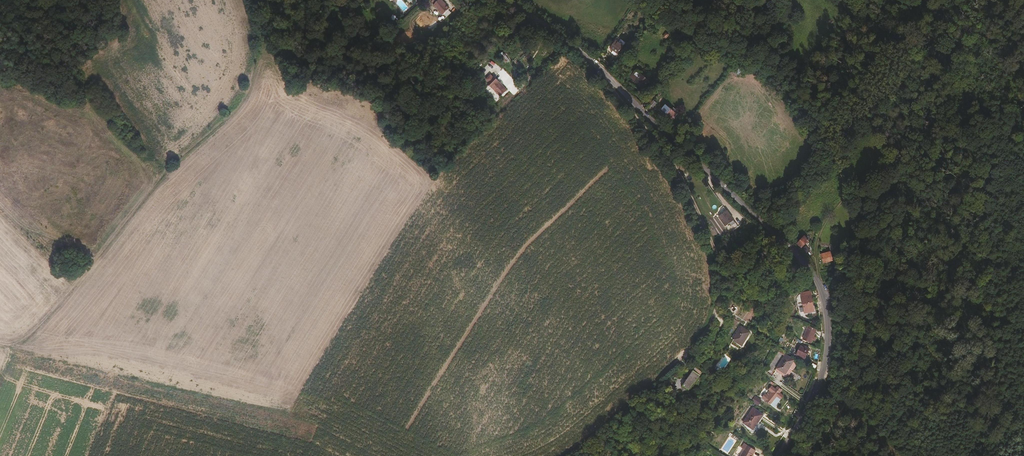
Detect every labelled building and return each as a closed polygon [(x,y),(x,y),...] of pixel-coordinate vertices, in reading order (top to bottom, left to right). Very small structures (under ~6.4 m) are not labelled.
[(448,11),(439,0),(432,7),(441,17),(448,11)] [(616,54),(624,43),(620,40),(617,43),(615,41),(609,48),(610,49),(609,50),(611,52),(612,50),(616,54)] [(519,58),(523,54),(525,51),(521,47),(509,59),(514,63),(519,58)] [(504,51),(500,54),(505,62),(510,59),(504,51)] [(528,59),(524,56),(523,54),(519,58),(525,64),(526,62),(526,61),(528,59)] [(640,74),(634,68),(629,75),(641,86),(647,80),(640,74)] [(485,79),(501,96),(508,89),(492,72),(485,79)] [(675,114),(671,110),(665,105),(661,110),(671,119),(673,116),(675,114)] [(744,245),(732,228),(724,234),(732,245),(736,242),(737,245),(739,249),(744,245)] [(801,247),(808,240),(804,236),(797,243),(801,247)] [(832,260),(829,251),(820,254),(823,263),(832,260)] [(814,310),(812,293),(803,295),(805,312),(814,310)] [(813,337),(816,329),(808,325),(802,339),(811,343),(812,340),(813,337)] [(742,345),(750,332),(741,326),(733,339),(742,345)] [(804,358),(808,349),(804,347),(803,348),(800,346),(796,354),(804,358)] [(785,375),(794,361),(785,355),(776,369),(785,375)] [(815,370),(816,366),(810,361),(807,365),(815,370)] [(696,384),(703,373),(695,368),(683,387),(689,391),(694,383),(696,384)] [(770,404),(779,392),(775,389),(769,397),(766,395),(763,399),(770,404)] [(759,405),(761,399),(754,397),(752,402),(759,405)] [(758,421),(762,415),(752,409),(742,424),(749,432),(750,433),(751,434),(752,433),(753,433),(759,422),(758,421)]
